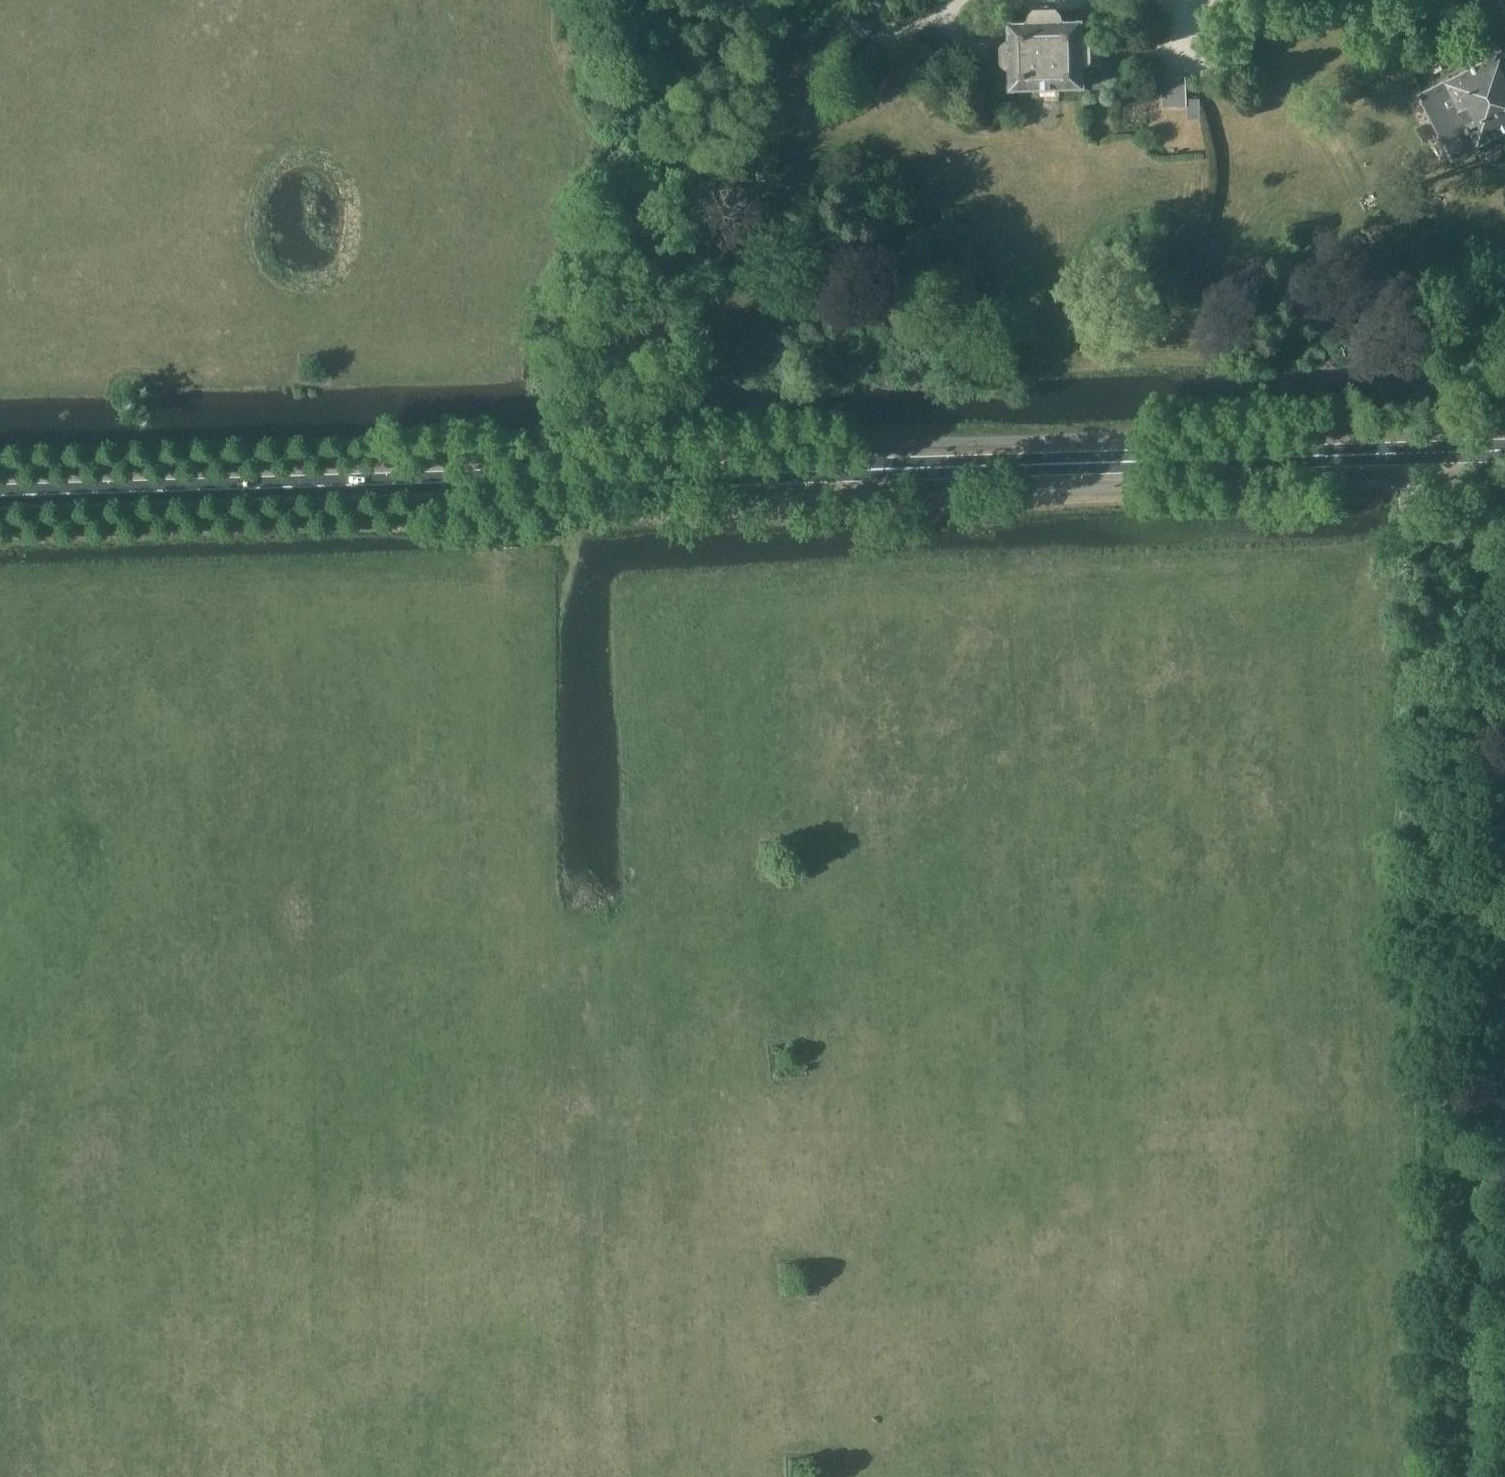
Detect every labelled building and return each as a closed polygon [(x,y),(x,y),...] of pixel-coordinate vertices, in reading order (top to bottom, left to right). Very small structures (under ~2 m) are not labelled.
[(1049,88),(1086,88),(1085,67),(1103,67),(1102,53),(1102,41),(1085,41),(1085,21),(1064,22),(1065,18),(1063,14),(1061,12),(1057,11),(1048,11),(1038,11),(1035,12),(1033,14),(1031,18),(1031,22),(1011,22),(1012,41),(1009,42),(1006,43),(1005,45),(1004,48),(1004,62),(1005,64),(1006,66),(1009,68),(1012,67),(1012,89),(1049,88)] [(1422,96),(1455,159),(1496,138),(1504,133),(1504,54),(1504,53),(1463,74),(1422,96)] [(1185,79),(1169,79),(1170,101),(1185,100),(1185,79)] [(1494,1097),(1494,1105),(1488,1105),(1489,1110),(1494,1110),(1494,1114),(1504,1114),(1504,1097),(1494,1097)]
